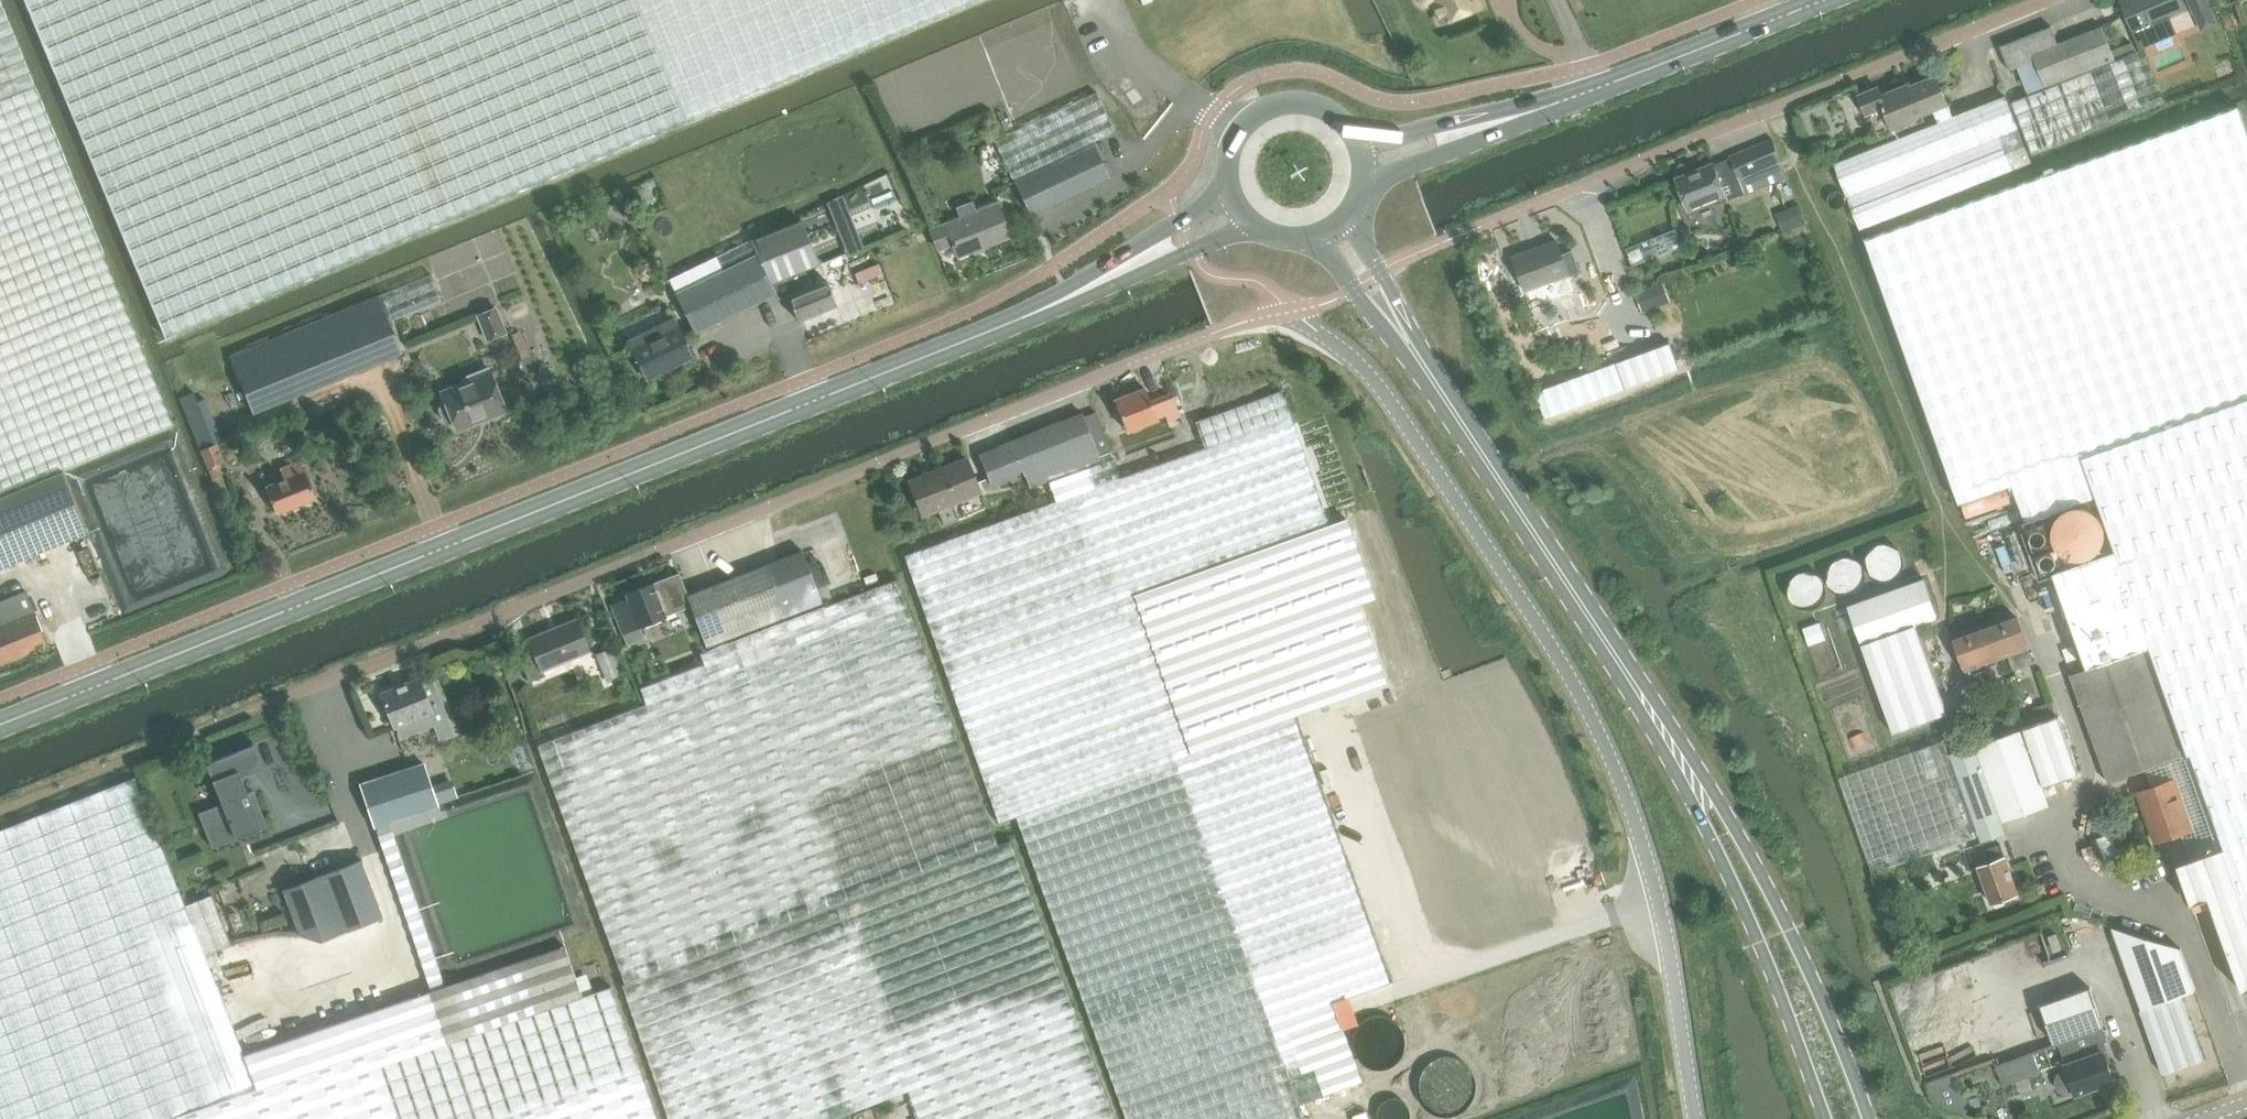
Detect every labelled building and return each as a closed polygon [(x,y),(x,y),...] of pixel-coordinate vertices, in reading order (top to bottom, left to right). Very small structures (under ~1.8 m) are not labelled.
[(62,471),(174,425),(9,18),(1,0),(0,0),(0,496),(62,471)] [(163,340),(688,121),(838,58),(977,0),(22,0),(163,340)] [(1416,1),(1417,2),(1418,3),(1419,4),(1420,5),(1421,5),(1422,6),(1423,6),(1424,6),(1425,6),(1426,7),(1427,6),(1428,6),(1429,6),(1433,4),(1440,22),(1478,7),(1475,0),(1416,0),(1416,1)] [(2122,0),(2135,31),(2142,48),(2178,32),(2171,16),(2187,9),(2183,0),(2122,0)] [(2194,13),(2211,5),(2208,0),(2189,0),(2194,13)] [(2018,67),(2029,95),(2012,101),(2034,154),(2165,102),(2144,49),(2136,52),(2132,41),(2112,49),(2103,26),(2059,43),(2053,25),(2001,45),(2010,70),(2018,67)] [(1879,87),(1860,95),(1868,115),(1886,107),(1894,127),(1916,119),(1915,117),(1933,109),(1948,103),(1937,75),(1905,88),(1905,86),(1882,95),(1879,87)] [(1115,131),(1097,92),(996,140),(1015,180),(1031,215),(1111,177),(1094,142),(1115,131)] [(1939,122),(1834,163),(1861,229),(2033,162),(2006,95),(1954,116),(1948,103),(1933,109),(1939,122)] [(1868,239),(1959,501),(2014,483),(2026,520),(2097,496),(2115,550),(2054,571),(2087,667),(2070,673),(2107,782),(2158,765),(2164,784),(2176,780),(2193,829),(2183,833),(2192,859),(2178,864),(2192,904),(2193,903),(2210,898),(2243,991),(2244,990),(2246,989),(2246,127),(2240,107),(1868,239)] [(1714,200),(1716,205),(1729,200),(1729,199),(1745,193),(1746,194),(1788,177),(1782,162),(1783,162),(1774,139),(1730,157),(1731,158),(1715,164),(1714,163),(1677,178),(1690,210),(1714,200)] [(631,197),(619,193),(614,207),(625,212),(631,197)] [(931,230),(938,249),(953,243),(958,257),(1011,236),(998,203),(977,212),(974,202),(957,208),(961,218),(931,230)] [(1807,223),(1799,203),(1777,212),(1785,232),(1807,223)] [(787,226),(750,241),(770,282),(771,283),(788,276),(805,269),(787,226)] [(1557,240),(1514,256),(1527,292),(1557,281),(1559,289),(1571,285),(1568,277),(1571,276),(1582,272),(1574,249),(1562,253),(1557,240)] [(695,331),(775,292),(771,283),(770,282),(750,241),(670,280),(695,331)] [(795,292),(788,295),(798,320),(837,304),(835,300),(853,293),(845,272),(826,279),(811,285),(805,269),(788,276),(795,292)] [(432,275),(232,356),(255,413),(403,352),(390,322),(427,307),(427,306),(442,300),(432,275)] [(1672,301),(1665,281),(1636,292),(1644,312),(1672,301)] [(496,308),(479,315),(489,339),(506,332),(496,308)] [(628,339),(647,379),(693,357),(673,317),(628,339)] [(521,331),(513,334),(523,359),(531,356),(521,331)] [(1671,342),(1537,391),(1546,417),(1680,367),(1671,342)] [(439,409),(443,421),(450,422),(454,421),(456,426),(484,415),(486,419),(507,411),(491,373),(442,392),(446,402),(443,403),(439,409)] [(1165,415),(1170,428),(1183,423),(1171,393),(1151,401),(1146,388),(1128,395),(1128,393),(1117,397),(1118,399),(1114,400),(1126,431),(1158,419),(1157,417),(1165,415)] [(1022,470),(1029,489),(1049,481),(1056,501),(905,556),(999,823),(1016,817),(1126,1118),(1305,1118),(1300,1104),(1327,1094),(1317,1067),(1353,1055),(1333,1002),(1390,982),(1294,717),(1385,684),(1281,390),(1111,451),(1103,428),(1091,433),(1083,412),(977,454),(989,483),(1022,470)] [(194,392),(180,398),(201,450),(218,443),(223,441),(205,398),(198,401),(194,392)] [(282,420),(277,429),(291,436),(296,427),(282,420)] [(218,443),(201,450),(218,491),(226,488),(218,469),(227,465),(218,443)] [(944,524),(958,519),(951,503),(980,492),(967,459),(910,482),(923,515),(938,509),(944,524)] [(301,461),(281,469),(285,480),(266,487),(277,513),(315,498),(301,461)] [(87,533),(62,471),(0,496),(0,568),(87,533)] [(539,744),(567,825),(584,874),(625,982),(622,983),(669,1118),(834,1118),(838,1117),(909,1091),(919,1118),(1116,1118),(1110,1104),(1056,959),(1011,840),(998,844),(996,840),(974,783),(898,579),(825,607),(823,603),(803,550),(688,595),(693,605),(691,606),(707,648),(708,650),(700,653),(704,663),(641,687),(647,703),(539,744)] [(628,598),(611,605),(627,645),(645,638),(641,626),(691,606),(693,605),(688,595),(680,573),(627,594),(628,598)] [(1925,578),(1849,605),(1863,644),(1862,645),(1894,735),(1945,717),(1914,627),(1939,618),(1925,578)] [(0,603),(0,665),(48,646),(27,593),(0,603)] [(1972,686),(1992,678),(1987,663),(2010,655),(2015,670),(2035,663),(2029,648),(2018,616),(1955,639),(1972,686)] [(577,620),(529,639),(535,653),(521,659),(530,681),(545,675),(542,669),(589,650),(577,620)] [(596,653),(607,680),(622,674),(612,647),(596,653)] [(420,678),(382,692),(395,727),(399,726),(402,735),(437,722),(449,718),(431,673),(420,678)] [(2057,714),(2053,702),(2035,708),(2040,720),(2057,714)] [(2059,716),(2023,729),(2043,786),(2079,773),(2059,716)] [(1945,740),(1839,777),(1873,873),(1980,836),(1982,843),(2008,834),(2004,822),(2050,806),(2043,786),(2023,729),(1977,745),(1976,744),(1950,754),(1945,740)] [(223,803),(199,812),(208,837),(258,818),(264,815),(254,791),(248,793),(241,776),(247,774),(247,773),(263,767),(254,744),(238,751),(215,760),(221,777),(214,780),(223,803)] [(231,944),(212,895),(185,905),(135,778),(0,831),(0,1118),(657,1118),(612,987),(608,988),(582,997),(565,945),(445,986),(388,821),(438,805),(424,764),(361,784),(431,991),(428,992),(244,1055),(205,955),(231,944)] [(2164,784),(2139,792),(2157,842),(2183,833),(2193,829),(2176,780),(2164,784)] [(1989,862),(1979,866),(1992,903),(2018,894),(2005,857),(2006,856),(2001,843),(1984,849),(1989,862)] [(361,859),(283,889),(301,935),(321,941),(383,917),(361,859)] [(1896,879),(1885,883),(1890,895),(1890,896),(1906,891),(1901,877),(1896,879)] [(2112,927),(2142,1009),(2139,1010),(2163,1072),(2204,1057),(2182,994),(2196,989),(2181,947),(2112,927)] [(2057,934),(2049,937),(2054,951),(2062,949),(2057,934)] [(2109,1062),(2102,1043),(2108,1040),(2090,990),(2041,1008),(2054,1046),(2059,1045),(2067,1065),(2066,1065),(2067,1068),(2063,1069),(2058,1072),(2056,1076),(2055,1081),(2058,1089),(2061,1092),(2066,1094),(2071,1094),(2076,1093),(2076,1094),(2115,1080),(2109,1062)] [(1951,1073),(1926,1082),(1932,1099),(1936,1105),(1938,1107),(1945,1112),(1967,1118),(1951,1073)]
